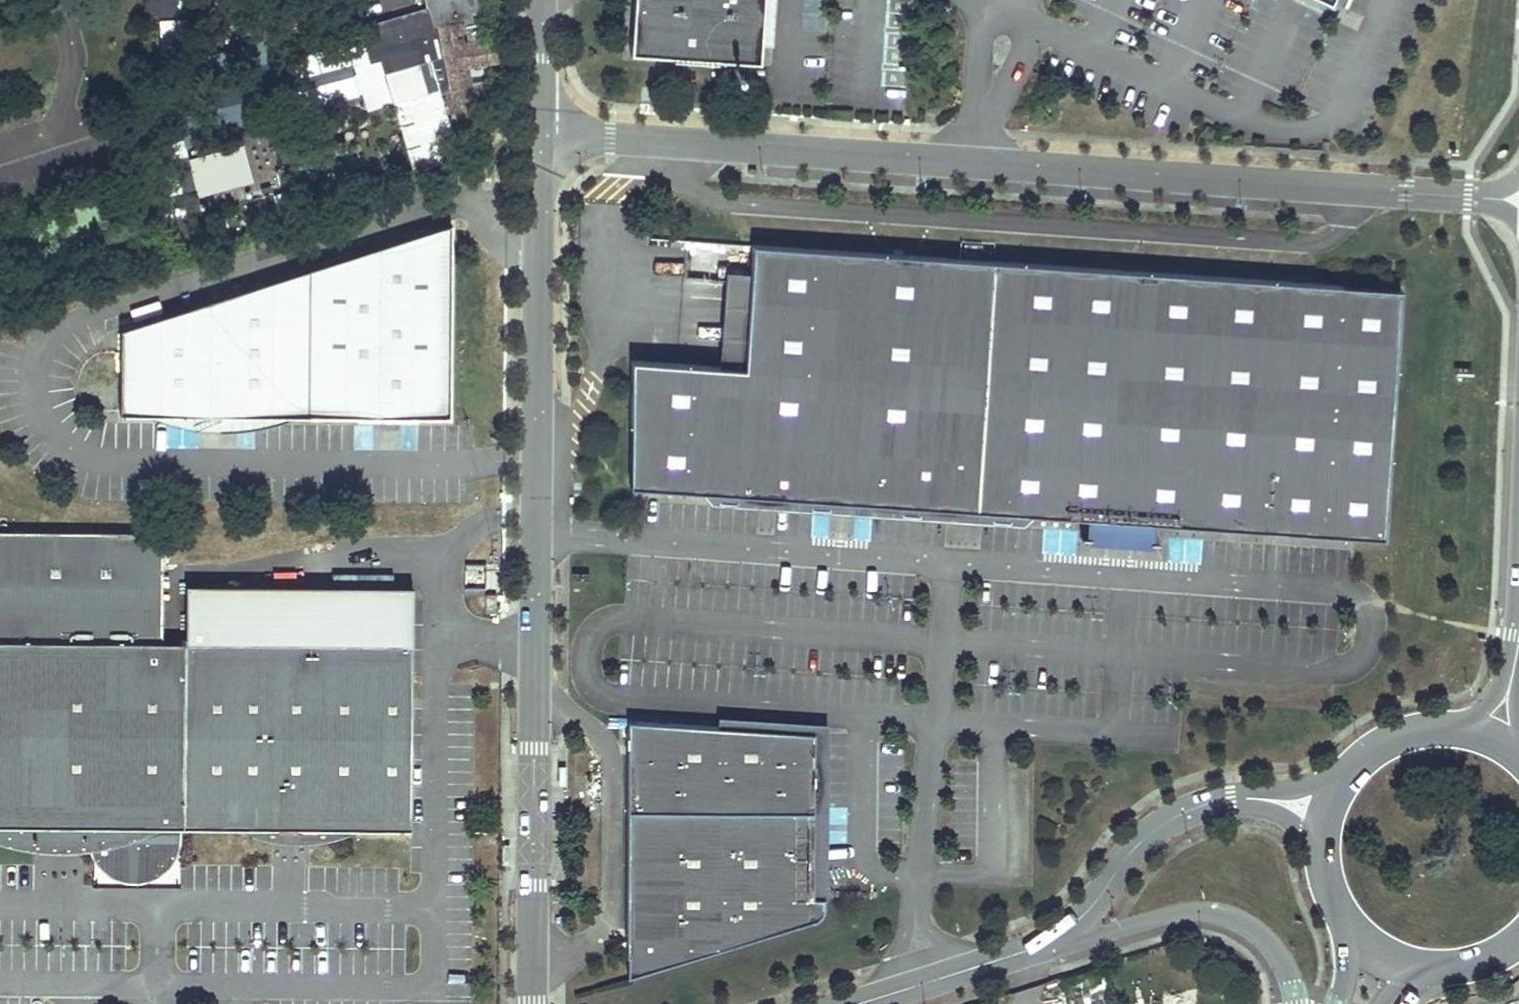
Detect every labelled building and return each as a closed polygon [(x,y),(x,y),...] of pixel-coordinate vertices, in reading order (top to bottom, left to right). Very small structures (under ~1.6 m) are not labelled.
[(152,18),(178,18),(178,0),(152,0),(152,18)] [(634,57),(763,65),(767,0),(637,0),(634,57)] [(478,44),(472,14),(455,18),(462,47),(478,44)] [(462,47),(455,18),(434,22),(437,37),(441,55),(443,67),(465,63),(496,56),(493,40),(478,44),(462,47)] [(187,21),(161,20),(160,51),(186,52),(187,21)] [(441,55),(437,37),(379,53),(382,62),(384,70),(441,55)] [(384,70),(382,62),(358,69),(369,113),(394,107),(449,91),(443,67),(441,55),(384,70)] [(473,103),(465,63),(443,67),(449,91),(452,107),(473,103)] [(449,91),(394,107),(412,173),(465,160),(452,107),(449,91)] [(189,159),(197,198),(254,186),(245,147),(189,159)] [(455,221),(125,327),(124,412),(149,412),(300,414),(361,414),(421,415),(453,415),(455,221)] [(699,491),(1037,515),(1090,518),(1155,523),(1353,538),(1381,539),(1399,290),(1308,283),(994,261),(959,259),(753,245),(751,274),(746,355),(745,370),(632,361),(630,487),(699,491)] [(746,355),(751,274),(726,273),(721,354),(746,355)] [(300,414),(149,412),(191,425),(251,426),(300,414)] [(421,415),(361,414),(366,420),(374,425),(382,428),(391,430),(398,429),(408,426),(416,420),(421,415)] [(1037,515),(699,491),(709,504),(828,513),(981,524),(1024,527),(1037,515)] [(1155,523),(1090,518),(1087,544),(1153,549),(1155,523)] [(180,641),(160,641),(161,531),(0,530),(0,825),(180,827),(180,641)] [(185,586),(185,641),(411,643),(409,586),(185,586)] [(497,594),(485,594),(485,613),(497,613),(497,594)] [(185,641),(180,641),(180,827),(233,828),(259,828),(359,830),(409,831),(411,643),(185,641)] [(717,717),(717,727),(812,734),(811,900),(821,900),(825,901),(825,897),(826,725),(717,717)] [(717,727),(627,721),(627,747),(627,755),(625,929),(625,938),(625,981),(810,922),(816,919),(820,914),(821,909),(821,900),(811,900),(812,734),(717,727)] [(95,862),(97,864),(104,871),(115,877),(116,878),(128,881),(143,880),(153,877),(159,874),(166,869),(172,862),(179,850),(181,841),(180,827),(0,825),(0,841),(44,850),(89,849),(89,851),(93,858),(95,862)] [(259,828),(233,828),(264,838),(286,842),(299,842),(318,841),(359,830),(259,828)]
